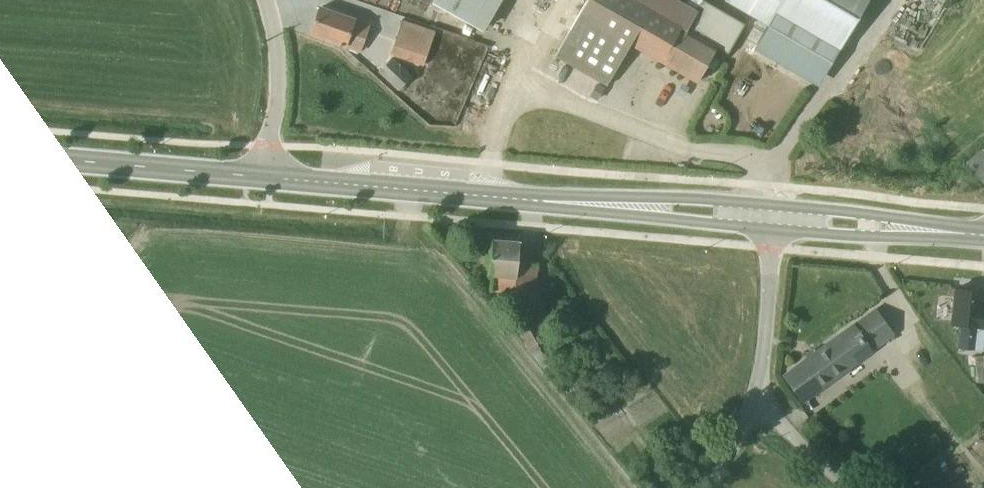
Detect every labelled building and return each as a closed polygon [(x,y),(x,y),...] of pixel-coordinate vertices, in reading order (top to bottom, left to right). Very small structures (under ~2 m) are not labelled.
[(432,5),(481,33),(500,0),(435,0),(432,5)] [(553,57),(554,59),(604,87),(606,85),(627,47),(694,84),(725,29),(676,0),(584,0),(553,57)] [(815,87),(867,0),(723,0),(722,2),(765,27),(752,50),(815,87)] [(368,27),(318,9),(308,34),(358,52),(368,27)] [(434,32),(401,21),(389,56),(422,67),(434,32)] [(409,78),(390,60),(378,74),(397,92),(409,78)] [(969,163),(983,179),(983,149),(969,163)] [(517,243),(490,241),(487,276),(492,277),(491,293),(512,294),(512,308),(532,309),(532,307),(537,307),(538,295),(533,295),(535,265),(516,263),(517,243)] [(954,290),(949,326),(958,327),(956,349),(981,352),(983,324),(983,310),(980,309),(981,293),(954,290)] [(801,400),(891,335),(874,311),(784,377),(801,400)] [(540,319),(520,327),(527,347),(548,339),(540,319)] [(974,382),(983,381),(983,357),(973,357),(974,382)] [(983,469),(983,448),(974,455),(983,469)]
